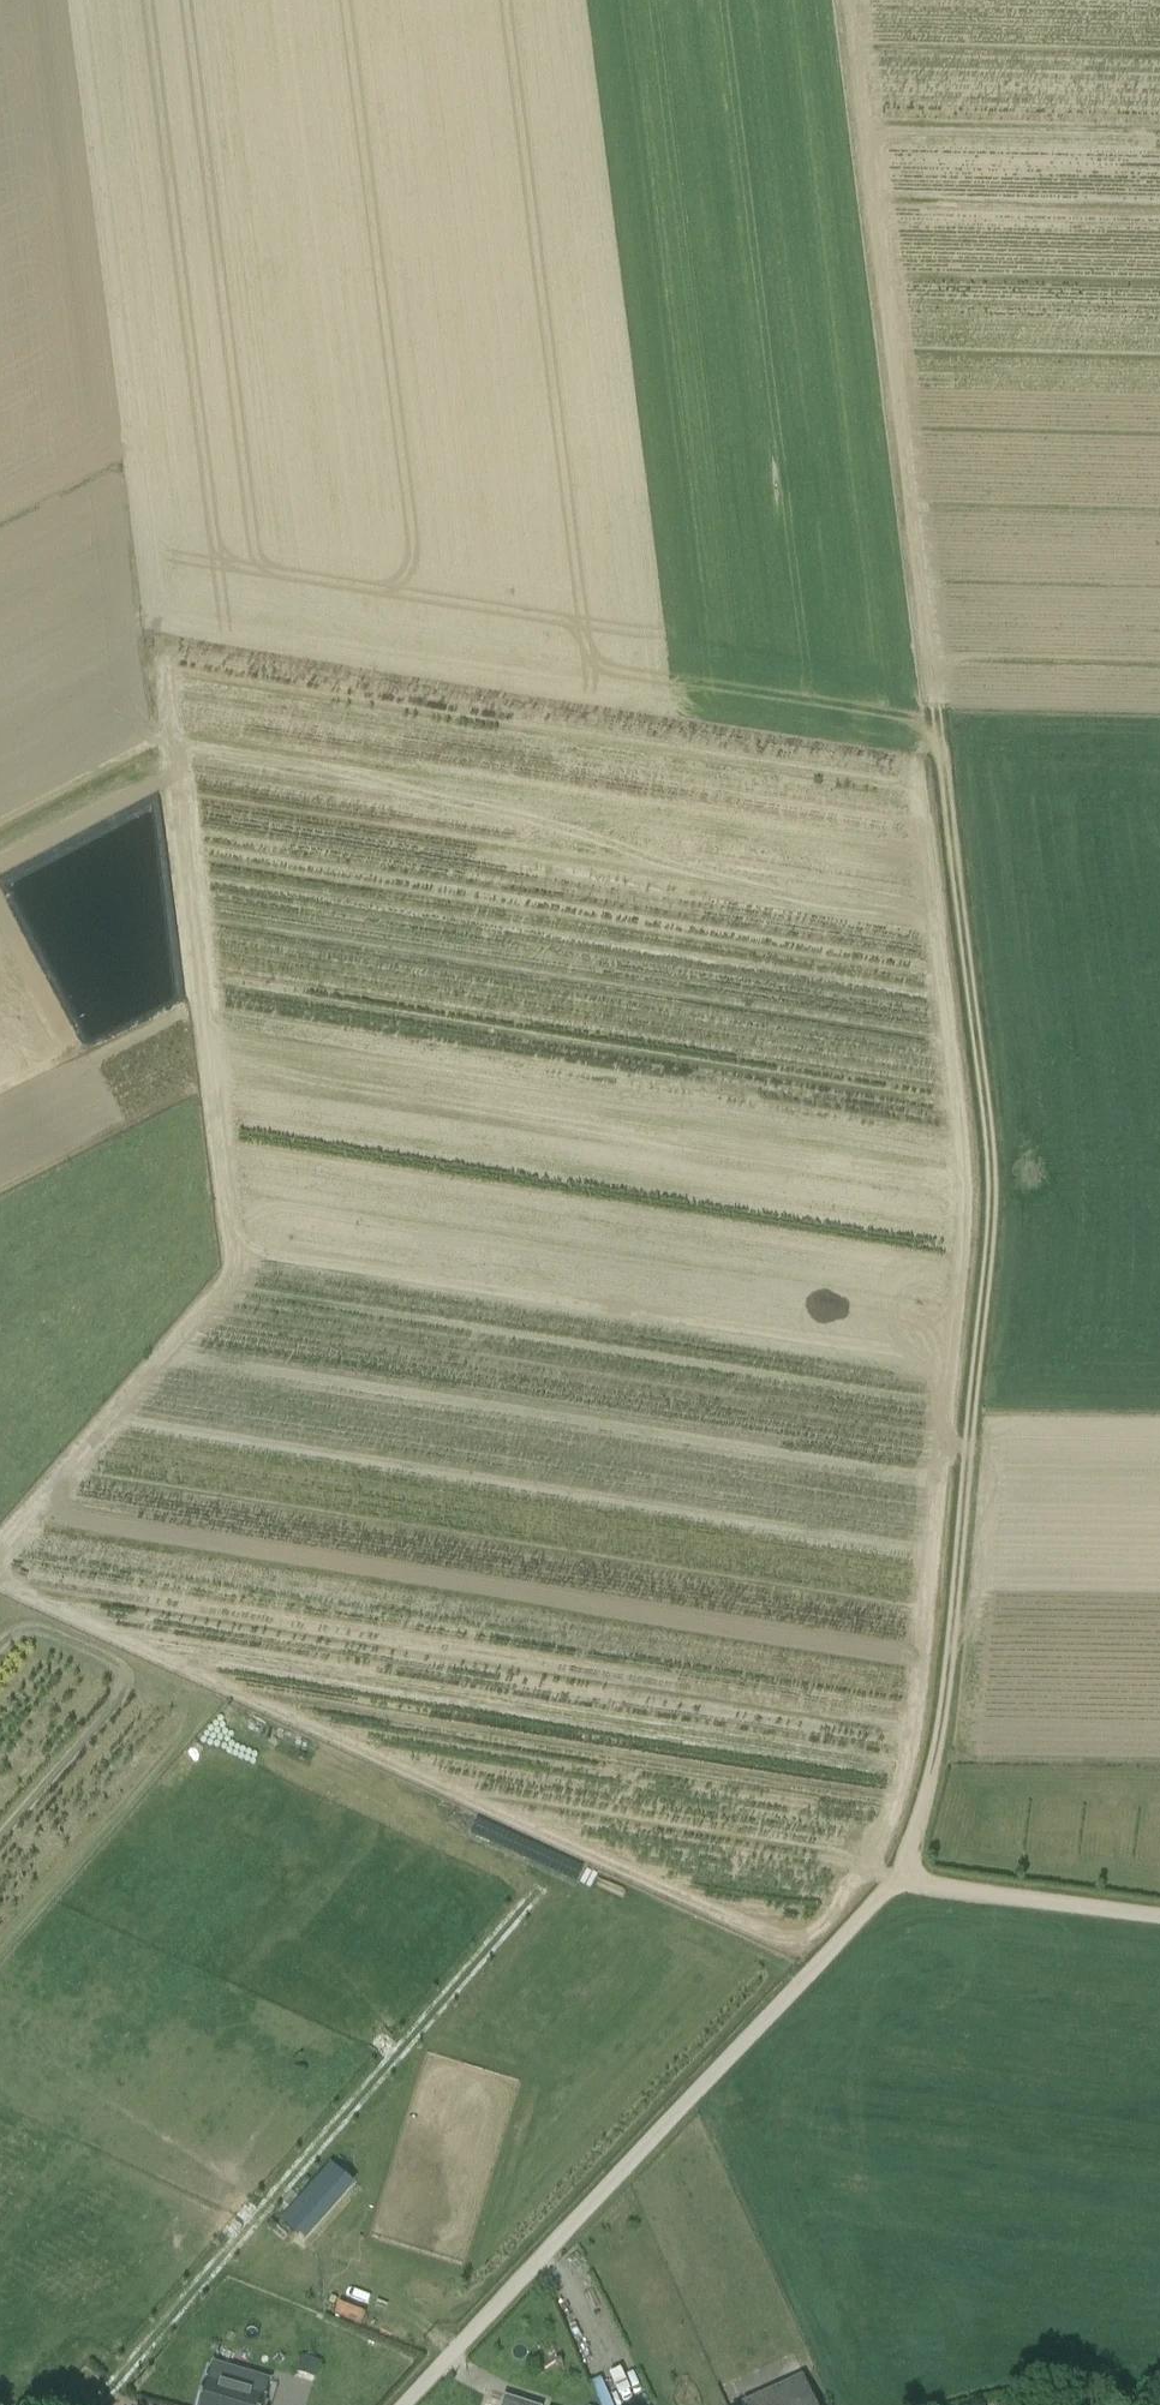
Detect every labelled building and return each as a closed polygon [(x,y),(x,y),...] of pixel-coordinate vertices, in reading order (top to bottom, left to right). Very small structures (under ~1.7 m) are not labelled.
[(306,2243),(354,2187),(331,2167),(282,2222),(306,2243)] [(315,2380),(318,2365),(299,2361),(296,2376),(315,2380)] [(235,2373),(230,2391),(209,2384),(208,2384),(201,2404),(265,2404),(266,2402),(264,2401),(269,2384),(235,2373)] [(803,2379),(747,2404),(815,2404),(803,2379)] [(601,2380),(590,2385),(599,2404),(612,2404),(601,2380)]
